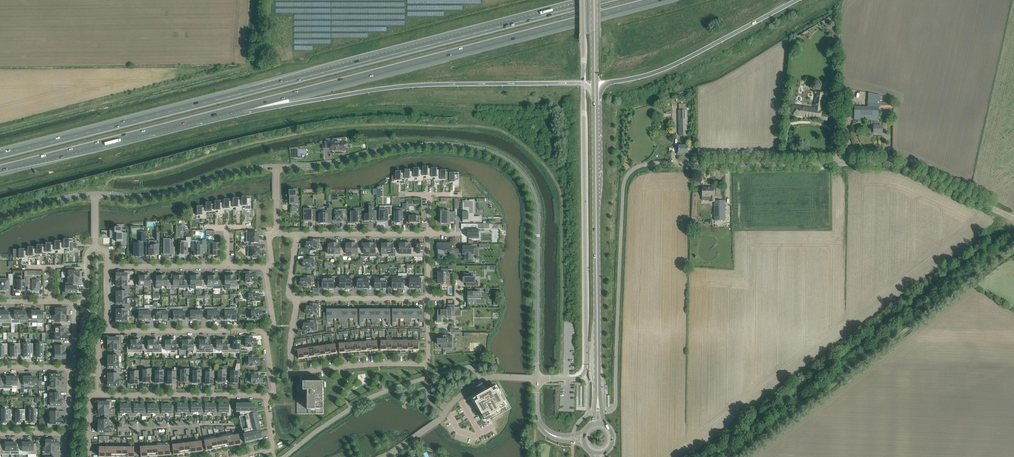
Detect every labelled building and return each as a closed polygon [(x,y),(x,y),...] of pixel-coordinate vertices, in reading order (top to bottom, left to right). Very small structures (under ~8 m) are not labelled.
[(794,110),(793,115),(827,120),(828,115),(821,114),(825,92),(816,91),(814,106),(815,106),(814,108),(795,105),(794,110)] [(854,115),(854,120),(871,120),(871,126),(874,126),(873,133),(882,133),(882,128),(882,126),(878,126),(878,107),(881,107),(881,101),(868,101),(868,107),(855,107),(854,115)] [(687,111),(679,111),(679,136),(684,136),(687,136),(687,111)] [(679,150),(677,150),(677,154),(683,154),(683,153),(688,153),(688,148),(687,136),(684,136),(684,146),(679,146),(679,150)] [(346,142),(332,142),(332,141),(328,141),(328,149),(332,149),(332,151),(346,150),(346,142)] [(414,168),(414,181),(414,178),(419,178),(419,181),(423,181),(423,167),(423,170),(419,170),(419,168),(414,168)] [(423,167),(423,181),(423,176),(428,176),(428,180),(432,180),(432,168),(432,169),(428,169),(428,167),(423,167)] [(405,170),(405,184),(406,179),(410,179),(410,181),(414,181),(414,168),(414,172),(410,172),(410,170),(405,170)] [(432,168),(432,180),(432,178),(437,178),(437,181),(441,181),(441,170),(437,170),(437,168),(432,168)] [(401,171),(396,171),(396,181),(401,181),(401,184),(405,184),(405,170),(405,175),(401,175),(401,171)] [(441,170),(441,181),(441,180),(446,180),(446,183),(450,183),(450,173),(446,172),(446,170),(441,170)] [(450,173),(450,183),(455,183),(455,186),(459,186),(459,178),(459,175),(455,175),(455,173),(450,173)] [(715,187),(702,188),(702,193),(702,197),(702,200),(710,200),(710,202),(715,202),(715,196),(715,192),(715,187)] [(297,196),(297,191),(289,191),(289,195),(288,195),(288,203),(290,203),(290,204),(283,204),(283,205),(290,205),(290,211),(283,211),(290,211),(290,213),(292,213),(292,212),(298,212),(298,207),(300,207),(300,204),(299,204),(299,196),(297,196)] [(242,197),(242,211),(242,206),(245,206),(246,206),(246,209),(251,209),(251,199),(247,199),(247,196),(242,197)] [(233,198),(233,210),(233,207),(236,207),(237,207),(237,211),(242,211),(242,197),(241,197),(242,200),(238,200),(238,198),(233,198)] [(224,199),(224,214),(224,209),(227,209),(228,209),(228,210),(233,210),(233,198),(233,201),(229,202),(229,199),(224,199)] [(215,201),(215,214),(215,211),(218,211),(219,211),(219,214),(224,214),(224,199),(224,203),(220,203),(220,201),(215,201)] [(463,220),(463,223),(467,222),(469,222),(470,222),(472,222),(481,222),(481,217),(474,217),(474,203),(474,200),(469,200),(469,201),(468,201),(463,201),(463,203),(464,203),(464,212),(463,212),(463,217),(462,217),(463,217),(463,220)] [(206,203),(206,219),(206,212),(209,212),(210,212),(210,214),(215,214),(215,201),(215,205),(211,205),(211,202),(206,203)] [(197,206),(197,216),(200,216),(201,216),(201,219),(206,219),(206,203),(206,206),(197,206)] [(724,220),(724,204),(714,204),(715,220),(724,220)] [(369,214),(365,214),(365,221),(377,221),(377,211),(374,211),(374,206),(373,206),(373,207),(369,207),(369,214)] [(381,222),(385,222),(385,221),(388,221),(388,215),(391,215),(391,206),(385,206),(385,210),(380,210),(380,221),(381,221),(381,222)] [(320,222),(320,223),(328,223),(328,218),(332,218),(332,208),(327,208),(327,211),(324,211),(324,214),(320,214),(320,219),(319,219),(319,222),(320,222)] [(358,219),(362,219),(362,208),(358,208),(358,212),(351,212),(351,217),(349,217),(350,223),(355,223),(355,222),(358,222),(358,219)] [(305,209),(305,221),(316,221),(316,212),(316,209),(312,209),(305,209)] [(339,209),(335,209),(335,213),(335,221),(343,221),(343,217),(347,217),(347,216),(347,209),(339,209)] [(444,212),(444,210),(439,210),(439,222),(441,222),(441,224),(449,224),(449,222),(455,222),(455,212),(444,212)] [(403,212),(395,212),(395,222),(397,222),(397,223),(401,223),(401,222),(403,222),(403,218),(403,215),(403,212)] [(412,216),(412,213),(407,213),(407,221),(410,221),(410,223),(420,223),(420,216),(412,216)] [(468,229),(468,238),(479,238),(479,230),(478,230),(479,229),(484,229),(484,224),(468,224),(468,229)] [(126,233),(124,233),(124,228),(121,228),(114,228),(114,230),(110,230),(110,236),(110,237),(109,237),(109,238),(112,238),(112,245),(126,244),(126,233)] [(256,231),(246,231),(246,243),(258,243),(258,234),(256,234),(256,231)] [(164,236),(164,255),(171,255),(171,256),(175,256),(175,247),(173,247),(173,236),(164,236)] [(185,256),(185,255),(187,255),(187,248),(191,248),(191,237),(187,237),(187,241),(180,241),(180,246),(179,246),(179,256),(185,256)] [(157,241),(149,241),(149,238),(146,238),(146,242),(146,252),(149,252),(149,256),(155,256),(155,255),(158,255),(158,245),(157,245),(157,241)] [(55,241),(55,253),(55,251),(58,251),(58,254),(59,254),(64,254),(64,239),(63,239),(63,243),(60,243),(60,241),(55,241)] [(64,239),(64,254),(64,249),(67,249),(67,252),(73,252),(73,249),(77,249),(77,243),(73,243),(73,241),(69,241),(69,239),(64,239)] [(307,245),(306,245),(306,249),(310,249),(310,251),(316,251),(316,249),(319,249),(319,240),(313,240),(313,243),(307,243),(307,245)] [(46,243),(46,257),(46,253),(49,253),(50,253),(55,253),(55,241),(54,245),(51,245),(51,243),(46,243)] [(194,245),(194,256),(202,256),(202,253),(206,253),(206,252),(206,244),(206,241),(201,241),(194,241),(194,245)] [(37,245),(37,259),(37,255),(40,255),(40,257),(41,257),(46,257),(46,243),(45,247),(42,247),(42,245),(37,245)] [(206,244),(206,252),(209,252),(209,255),(213,255),(213,256),(219,256),(219,252),(220,252),(220,243),(213,243),(213,244),(206,244)] [(134,245),(132,245),(132,250),(134,250),(134,256),(135,256),(135,257),(141,257),(141,256),(142,256),(142,244),(134,244),(134,245)] [(334,257),(334,244),(331,244),(328,244),(328,248),(325,248),(326,257),(334,257)] [(334,244),(334,257),(343,257),(343,248),(340,248),(340,244),(338,244),(334,244)] [(352,254),(352,244),(349,244),(346,244),(346,248),(343,248),(343,257),(352,257),(352,254)] [(356,244),(352,244),(352,254),(361,254),(361,248),(358,248),(358,244),(356,244)] [(370,257),(370,244),(366,244),(364,244),(364,248),(361,248),(361,254),(361,257),(370,257)] [(370,244),(370,257),(379,257),(379,254),(379,248),(376,248),(376,244),(373,244),(370,244)] [(379,248),(379,254),(382,254),(382,257),(388,257),(388,244),(384,244),(382,244),(382,248),(379,248)] [(388,244),(388,257),(396,257),(397,248),(393,248),(393,244),(391,244),(388,244)] [(397,248),(396,257),(405,257),(405,244),(402,244),(400,244),(400,248),(397,248)] [(405,244),(405,257),(414,257),(414,248),(411,248),(411,244),(409,244),(405,244)] [(414,248),(414,257),(423,257),(423,244),(420,244),(417,244),(417,248),(414,248)] [(438,244),(438,249),(438,259),(443,259),(445,251),(449,250),(451,252),(454,251),(454,256),(455,256),(455,251),(455,244),(450,244),(450,245),(447,245),(447,244),(438,244)] [(463,249),(463,254),(466,254),(466,259),(472,259),(472,254),(477,254),(477,249),(473,249),(473,247),(473,244),(466,244),(466,247),(465,247),(465,249),(463,249)] [(28,247),(28,262),(28,257),(31,257),(31,259),(32,259),(37,259),(37,245),(37,249),(33,249),(33,247),(28,247)] [(247,246),(248,246),(248,252),(251,252),(251,257),(252,257),(252,258),(256,258),(256,257),(261,257),(261,252),(260,252),(260,249),(256,249),(256,246),(247,246)] [(24,249),(19,249),(19,250),(19,259),(22,259),(22,262),(23,262),(28,262),(28,247),(28,251),(24,251),(24,249)] [(307,268),(313,268),(313,267),(314,267),(314,260),(314,257),(310,257),(311,257),(311,260),(304,260),(304,262),(303,262),(303,267),(307,267),(307,268)] [(448,270),(454,270),(454,266),(448,266),(448,269),(441,269),(441,273),(438,273),(438,284),(442,284),(442,285),(447,285),(447,280),(446,280),(446,275),(448,275),(448,270)] [(65,278),(79,278),(79,272),(73,272),(73,269),(65,269),(65,278)] [(116,280),(126,280),(126,274),(129,274),(129,271),(123,271),(123,274),(116,274),(116,280)] [(250,272),(243,272),(243,275),(245,275),(245,282),(246,282),(246,283),(252,283),(252,282),(256,282),(256,277),(255,277),(255,275),(249,275),(249,272),(250,272)] [(0,285),(0,289),(1,289),(1,291),(6,291),(6,290),(9,290),(9,285),(13,285),(13,274),(8,274),(8,278),(1,278),(1,285),(0,285)] [(471,274),(464,274),(464,277),(463,277),(463,283),(466,283),(466,286),(479,286),(479,282),(475,282),(475,277),(471,277),(471,274)] [(355,276),(355,275),(351,275),(351,276),(346,276),(346,289),(347,289),(347,290),(350,290),(350,289),(351,288),(351,283),(354,283),(354,276),(355,276)] [(139,286),(144,286),(144,276),(141,276),(141,277),(139,277),(139,280),(136,280),(136,283),(139,283),(139,286)] [(150,277),(148,277),(148,276),(144,276),(144,286),(150,286),(150,283),(153,283),(153,280),(150,280),(150,277)] [(153,280),(153,283),(156,283),(156,286),(156,289),(161,289),(161,286),(161,276),(158,276),(158,277),(156,277),(156,280),(153,280)] [(170,288),(170,283),(170,280),(167,280),(167,277),(165,277),(165,276),(161,276),(161,286),(167,286),(167,289),(170,289),(170,288)] [(170,280),(170,283),(170,288),(179,288),(179,276),(175,276),(175,277),(173,277),(173,280),(170,280)] [(182,277),(182,276),(179,276),(179,288),(187,288),(187,283),(187,280),(184,280),(184,277),(182,277)] [(187,280),(187,283),(190,283),(190,286),(190,289),(196,289),(196,276),(193,276),(192,277),(190,277),(190,280),(187,280)] [(196,276),(196,289),(204,289),(204,280),(201,280),(201,277),(199,277),(199,276),(196,276)] [(204,280),(204,289),(205,289),(205,288),(213,288),(213,289),(213,276),(210,276),(210,277),(207,277),(207,280),(204,280)] [(222,286),(222,280),(218,280),(218,277),(216,277),(216,276),(213,276),(213,289),(222,289),(222,286)] [(227,277),(225,277),(225,280),(222,280),(222,286),(225,286),(225,289),(230,289),(230,276),(227,276),(227,277)] [(233,276),(230,276),(230,289),(239,289),(239,280),(236,280),(236,277),(233,277),(233,276)] [(311,283),(314,283),(314,276),(307,276),(308,276),(308,279),(301,279),(301,281),(300,281),(300,286),(304,286),(304,287),(310,287),(310,286),(311,286),(311,283)] [(328,289),(328,276),(320,276),(319,283),(323,283),(323,289),(324,289),(324,290),(327,290),(327,289),(328,289)] [(337,283),(337,276),(328,276),(328,289),(329,289),(329,290),(333,290),(333,289),(334,289),(334,283),(337,283)] [(346,276),(337,276),(337,283),(340,283),(340,289),(346,289),(346,276)] [(358,289),(363,289),(363,276),(355,276),(354,276),(354,283),(358,283),(358,289)] [(369,283),(372,283),(372,276),(363,276),(363,289),(369,289),(369,283)] [(380,289),(381,289),(381,276),(372,276),(372,283),(375,283),(375,289),(376,289),(376,290),(380,290),(380,289)] [(389,276),(381,276),(381,289),(386,289),(386,283),(389,283),(389,276)] [(397,289),(398,289),(398,276),(389,276),(389,283),(393,283),(393,289),(394,289),(394,290),(397,290),(397,289)] [(407,276),(398,276),(398,289),(404,289),(404,283),(407,283),(407,276)] [(410,289),(416,289),(416,276),(407,276),(407,283),(410,283),(410,289)] [(425,276),(416,276),(416,289),(419,289),(419,290),(421,290),(421,283),(425,283),(425,276)] [(16,283),(16,287),(17,287),(17,291),(24,291),(24,284),(28,284),(28,279),(28,277),(24,277),(24,280),(17,280),(17,283),(16,283)] [(65,287),(72,287),(72,284),(78,284),(78,282),(79,282),(79,278),(65,278),(65,287)] [(123,289),(129,289),(129,286),(126,286),(126,280),(116,280),(116,284),(116,286),(123,286),(123,289)] [(62,293),(62,296),(69,296),(69,293),(76,293),(76,287),(72,287),(65,287),(65,293),(62,293)] [(467,297),(467,299),(468,299),(468,301),(468,304),(472,304),(475,304),(476,304),(475,304),(475,303),(480,303),(480,299),(481,299),(481,297),(480,297),(480,289),(486,289),(486,293),(489,293),(489,291),(491,291),(491,288),(489,288),(475,288),(475,289),(475,293),(473,293),(468,293),(468,297),(467,297)] [(116,298),(126,298),(126,292),(129,292),(129,289),(123,289),(123,292),(116,292),(116,294),(116,298)] [(246,291),(246,298),(248,298),(248,301),(249,301),(249,302),(255,302),(255,301),(259,301),(259,296),(258,296),(258,294),(252,294),(252,291),(246,291)] [(123,307),(129,307),(129,304),(126,304),(126,298),(116,298),(116,304),(123,304),(123,307)] [(316,315),(316,314),(317,314),(317,310),(319,310),(319,304),(313,304),(313,307),(307,307),(307,309),(306,309),(306,314),(310,314),(310,315),(316,315)] [(452,316),(455,316),(455,305),(454,305),(448,305),(448,308),(443,308),(443,311),(438,311),(438,323),(442,323),(442,319),(452,319),(452,316)] [(52,306),(52,315),(66,315),(66,309),(59,309),(59,306),(52,306)] [(116,312),(116,316),(126,316),(126,310),(129,310),(129,309),(131,309),(131,307),(129,307),(123,307),(123,310),(116,310),(116,312)] [(150,320),(150,312),(153,312),(153,307),(150,307),(150,308),(144,308),(144,320),(150,320)] [(161,316),(162,308),(156,308),(156,307),(153,307),(153,312),(156,312),(156,320),(162,320),(161,316)] [(162,308),(162,320),(167,320),(167,312),(170,312),(170,307),(167,307),(167,308),(162,308)] [(179,320),(179,310),(179,307),(170,307),(170,312),(173,312),(173,320),(179,320)] [(184,320),(184,312),(187,312),(187,310),(187,307),(184,307),(184,310),(179,310),(179,320),(184,320)] [(204,310),(204,312),(207,312),(207,320),(213,320),(213,310),(213,307),(204,307),(204,310)] [(225,320),(230,320),(230,307),(230,308),(225,308),(225,310),(222,310),(222,312),(225,312),(225,320)] [(255,309),(248,309),(248,318),(252,318),(252,319),(258,319),(258,318),(262,318),(262,313),(261,313),(261,312),(254,312),(254,309),(255,309)] [(190,320),(196,320),(196,310),(187,310),(187,312),(190,312),(190,320)] [(201,312),(204,312),(204,310),(196,310),(196,320),(201,320),(201,312)] [(219,312),(222,312),(222,310),(213,310),(213,320),(219,320),(219,312)] [(11,323),(11,312),(8,312),(8,311),(3,311),(3,323),(11,323)] [(20,323),(20,311),(14,311),(14,312),(11,312),(11,323),(11,324),(20,324),(20,323)] [(20,323),(28,323),(28,312),(25,312),(25,311),(20,311),(20,323)] [(37,323),(37,311),(32,311),(32,312),(28,312),(28,323),(37,323)] [(37,311),(37,323),(46,323),(46,315),(46,312),(42,312),(42,311),(37,311)] [(52,315),(52,321),(52,325),(59,325),(59,322),(65,322),(65,319),(66,319),(66,315),(52,315)] [(129,325),(129,322),(126,322),(126,316),(116,316),(116,322),(123,322),(123,325),(129,325)] [(317,327),(317,321),(310,321),(311,321),(311,324),(304,324),(304,326),(303,326),(303,331),(307,331),(307,332),(313,332),(313,331),(314,331),(314,327),(317,327)] [(59,325),(52,325),(52,334),(55,334),(66,334),(66,330),(65,330),(65,328),(59,328),(59,325)] [(452,336),(448,336),(447,336),(447,333),(448,333),(440,333),(441,333),(441,334),(441,336),(441,339),(440,339),(437,339),(437,343),(438,343),(438,345),(441,345),(441,348),(443,348),(446,348),(447,348),(447,342),(448,342),(452,342),(452,341),(452,336)] [(55,334),(55,340),(52,340),(52,343),(59,343),(59,340),(66,340),(66,334),(55,334)] [(107,344),(118,344),(121,344),(121,335),(114,335),(114,338),(107,338),(107,344)] [(250,336),(246,336),(246,340),(245,340),(245,346),(246,346),(246,347),(252,347),(252,346),(257,346),(257,341),(255,341),(255,340),(249,340),(249,337),(250,337),(250,336)] [(136,353),(136,340),(133,340),(133,341),(130,341),(130,345),(127,345),(127,353),(136,353)] [(139,341),(139,340),(136,340),(136,353),(142,353),(142,350),(144,350),(145,350),(145,345),(142,345),(142,341),(139,341)] [(153,353),(153,340),(150,340),(150,341),(148,341),(148,345),(145,345),(145,350),(144,350),(144,353),(153,353)] [(153,340),(153,353),(161,353),(162,345),(159,345),(159,341),(156,341),(156,340),(153,340)] [(170,353),(170,350),(170,340),(167,340),(167,341),(165,341),(165,345),(162,345),(161,353),(170,353)] [(176,341),(174,341),(174,340),(170,340),(170,350),(170,353),(176,353),(176,347),(179,347),(179,345),(176,345),(176,341)] [(182,350),(188,350),(188,340),(184,340),(184,341),(182,341),(182,345),(179,345),(179,347),(182,347),(182,350)] [(193,345),(193,341),(191,341),(191,340),(188,340),(188,350),(193,350),(193,353),(196,353),(196,345),(193,345)] [(196,353),(205,353),(205,340),(201,340),(201,341),(199,341),(199,345),(196,345),(196,353)] [(205,340),(205,353),(213,353),(213,345),(210,345),(210,341),(208,341),(208,340),(205,340)] [(213,345),(213,353),(222,353),(222,340),(219,340),(219,341),(216,341),(216,345),(213,345)] [(227,345),(227,341),(225,341),(225,340),(222,340),(222,353),(230,353),(230,345),(227,345)] [(239,353),(239,340),(236,340),(236,341),(233,341),(233,345),(230,345),(230,353),(239,353)] [(59,343),(52,343),(52,346),(55,346),(55,352),(55,353),(66,353),(66,348),(65,348),(65,346),(59,346),(59,343)] [(17,352),(20,352),(20,344),(11,344),(11,357),(12,357),(12,358),(16,358),(16,357),(17,357),(17,352)] [(30,352),(33,352),(33,344),(24,344),(24,357),(25,357),(25,358),(28,358),(28,357),(30,357),(30,352)] [(42,352),(46,352),(46,344),(36,344),(36,357),(37,357),(37,358),(41,358),(41,357),(42,357),(42,352)] [(118,350),(118,344),(107,344),(107,348),(108,348),(108,350),(114,350),(114,353),(121,353),(121,350),(118,350)] [(299,359),(305,358),(303,349),(298,350),(298,351),(296,352),(297,356),(297,355),(299,355),(299,359)] [(55,352),(52,352),(52,362),(59,362),(59,359),(66,359),(66,353),(55,353),(55,352)] [(107,362),(118,362),(118,356),(121,356),(121,353),(114,353),(114,356),(108,356),(108,358),(107,358),(107,362)] [(252,355),(246,355),(246,362),(248,362),(248,365),(249,365),(249,366),(255,366),(255,365),(259,365),(259,360),(258,360),(258,359),(252,359),(252,356),(252,355)] [(114,371),(121,371),(121,368),(118,368),(118,362),(107,362),(107,368),(114,368),(114,371)] [(230,376),(230,380),(231,380),(231,383),(237,383),(237,377),(240,377),(240,369),(240,364),(236,364),(234,372),(231,372),(231,376),(230,376)] [(142,374),(142,378),(143,378),(143,382),(149,382),(149,375),(152,375),(152,368),(143,368),(143,374),(142,374)] [(190,368),(181,368),(181,374),(179,374),(179,378),(181,378),(181,382),(187,382),(187,375),(190,375),(190,368)] [(224,371),(218,371),(218,374),(217,374),(217,378),(218,378),(218,382),(225,382),(225,375),(228,375),(228,368),(224,368),(224,369),(224,371)] [(162,372),(156,372),(156,376),(154,376),(154,380),(156,380),(156,383),(162,383),(162,377),(165,377),(165,369),(161,369),(161,371),(162,371),(162,372)] [(203,369),(193,369),(193,374),(193,383),(200,383),(200,376),(203,376),(203,369)] [(140,370),(130,370),(130,384),(137,384),(137,378),(140,378),(140,370)] [(174,373),(168,373),(168,377),(167,377),(167,381),(168,381),(168,384),(174,384),(175,378),(177,378),(177,370),(174,370),(174,372),(174,373)] [(215,370),(211,370),(211,372),(212,371),(212,373),(206,373),(206,377),(205,377),(205,381),(206,381),(206,384),(212,384),(212,378),(215,378),(215,370)] [(107,380),(118,380),(118,374),(121,374),(121,371),(114,371),(114,374),(108,374),(108,376),(107,376),(107,380)] [(47,381),(61,381),(61,375),(54,375),(54,372),(47,372),(47,381)] [(255,373),(248,373),(248,379),(251,379),(251,383),(252,383),(252,384),(258,384),(258,383),(262,383),(262,378),(261,378),(261,376),(254,376),(254,373),(255,373)] [(12,389),(12,377),(6,377),(6,378),(3,378),(3,389),(12,389)] [(20,389),(20,388),(20,378),(17,378),(17,377),(12,377),(12,389),(20,389)] [(23,390),(29,390),(29,377),(23,377),(23,378),(20,378),(20,388),(23,388),(23,390)] [(29,377),(29,390),(34,390),(34,393),(38,393),(38,378),(34,378),(34,377),(29,377)] [(304,382),(304,390),(302,390),(302,379),(302,385),(297,385),(297,414),(324,414),(324,382),(312,382),(304,382)] [(118,380),(107,380),(107,386),(114,386),(114,389),(121,389),(121,380),(118,380)] [(61,381),(47,381),(47,390),(54,390),(54,388),(60,388),(60,385),(61,385),(61,381)] [(482,394),(473,399),(485,419),(489,417),(491,416),(491,415),(507,407),(495,387),(488,391),(486,392),(485,391),(482,393),(482,394)] [(54,390),(47,390),(47,400),(61,400),(61,396),(60,396),(60,393),(54,393),(54,390)] [(61,400),(47,400),(47,409),(54,409),(54,406),(61,406),(61,400)] [(98,402),(98,409),(109,409),(111,409),(112,400),(105,400),(105,402),(98,402)] [(236,405),(236,411),(239,411),(240,417),(239,417),(242,430),(243,430),(244,435),(243,436),(245,442),(250,441),(251,442),(253,441),(253,440),(259,439),(259,440),(261,439),(261,436),(260,432),(258,432),(257,430),(259,430),(258,424),(259,424),(257,419),(255,413),(254,413),(254,412),(254,407),(254,404),(251,404),(251,405),(245,405),(245,404),(243,404),(243,405),(236,405)] [(54,409),(47,409),(47,412),(50,412),(50,418),(61,418),(61,414),(60,414),(60,412),(54,412),(54,409)] [(109,415),(109,409),(98,409),(98,412),(99,412),(99,415),(105,415),(105,418),(111,418),(111,415),(109,415)] [(8,418),(11,418),(11,414),(11,410),(2,410),(2,418),(2,422),(3,422),(3,424),(7,424),(7,422),(8,422),(8,418)] [(22,418),(25,418),(25,410),(16,410),(16,422),(17,422),(17,424),(20,424),(20,422),(22,422),(22,418)] [(39,418),(39,410),(29,410),(29,422),(31,422),(31,424),(34,424),(34,422),(35,422),(35,418),(39,418)] [(61,424),(61,418),(50,418),(47,418),(47,427),(54,427),(54,424),(61,424)] [(111,421),(111,418),(105,418),(105,420),(99,420),(99,423),(98,423),(98,427),(109,427),(109,421),(111,421)] [(98,427),(98,433),(105,433),(105,435),(111,435),(112,430),(109,430),(109,427),(98,427)] [(56,447),(56,441),(49,441),(49,438),(43,438),(43,441),(46,441),(46,447),(56,447)] [(2,454),(11,454),(11,443),(5,443),(5,444),(2,444),(2,454)] [(11,443),(11,454),(19,454),(19,444),(16,444),(16,443),(11,443)] [(19,444),(19,454),(28,455),(28,454),(28,443),(22,443),(22,444),(19,444)] [(28,443),(28,454),(36,454),(36,444),(33,444),(33,443),(28,443)] [(43,456),(49,456),(49,453),(56,453),(56,451),(56,447),(46,447),(46,453),(43,453),(43,456)]
